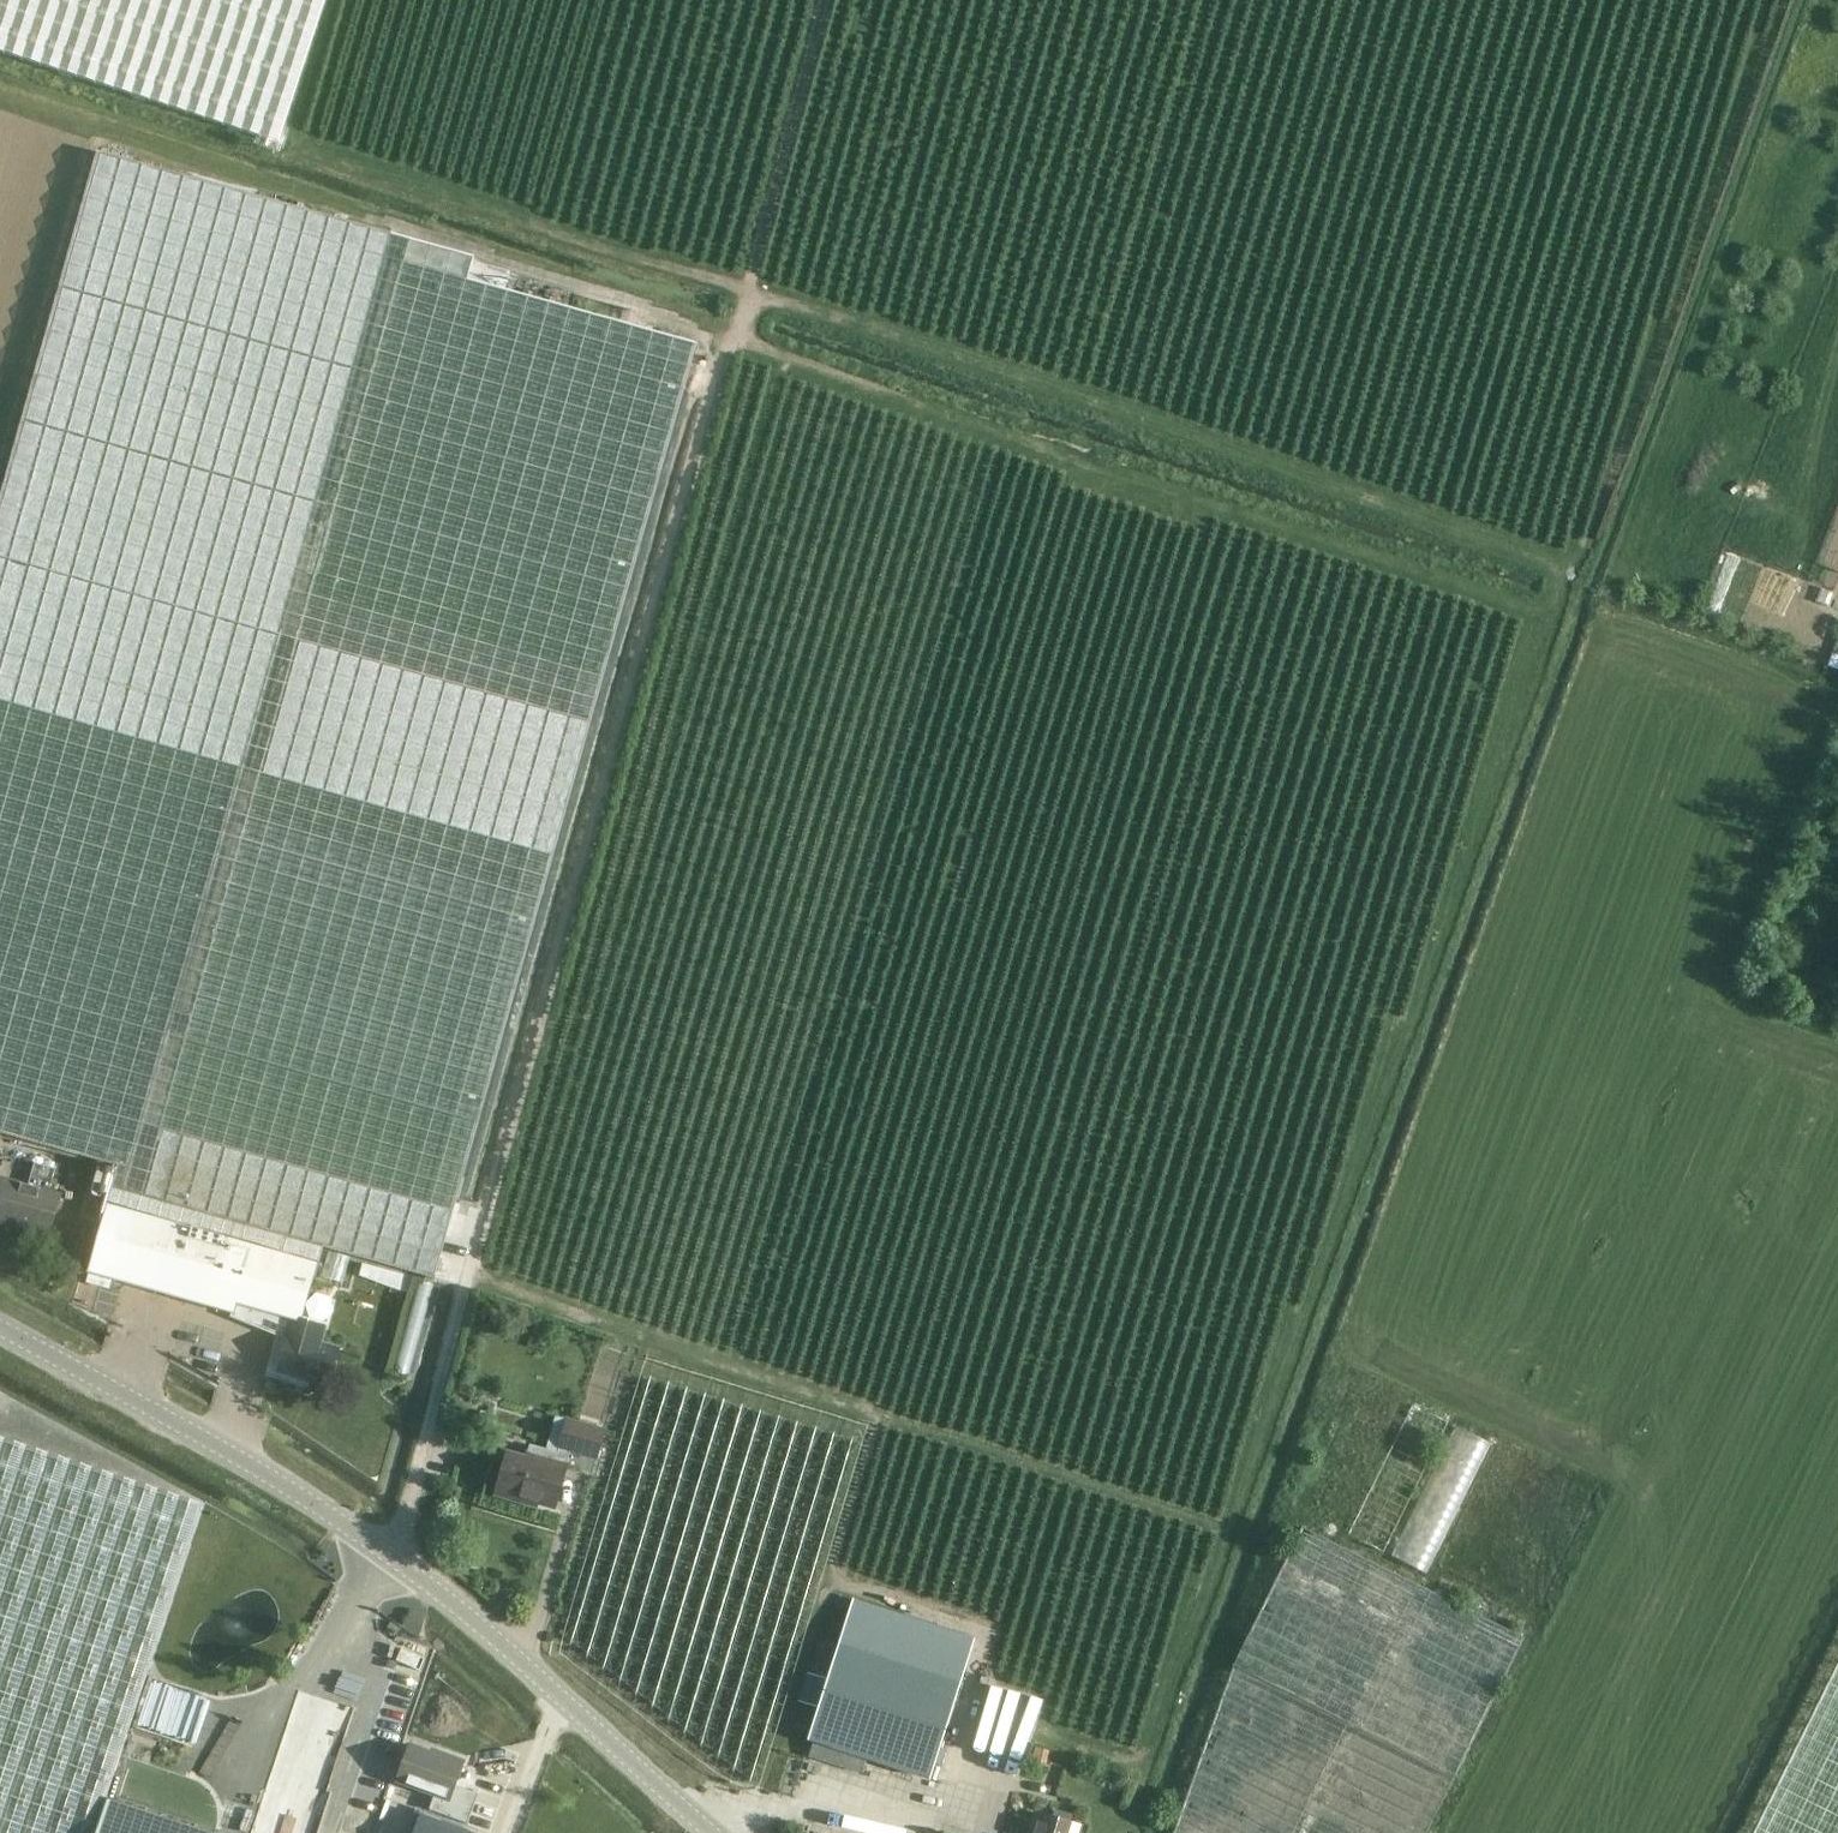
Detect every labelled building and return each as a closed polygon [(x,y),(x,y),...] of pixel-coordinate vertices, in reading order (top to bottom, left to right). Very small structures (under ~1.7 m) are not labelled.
[(279,144),(327,0),(0,0),(0,53),(279,144)] [(0,486),(0,1136),(24,1143),(98,1163),(89,1195),(107,1201),(87,1276),(234,1316),(237,1305),(291,1321),(287,1335),(289,1336),(288,1339),(279,1336),(269,1374),(295,1381),(296,1376),(329,1385),(338,1350),(319,1345),(324,1328),(299,1321),(310,1277),(315,1279),(324,1249),(430,1278),(480,1099),(485,1101),(697,346),(567,309),(467,282),(474,255),(424,242),(139,163),(92,151),(90,159),(0,486)] [(49,1238),(61,1195),(50,1192),(56,1170),(34,1164),(29,1186),(2,1178),(0,1184),(0,1224),(49,1238)] [(87,1216),(98,1219),(102,1204),(91,1201),(87,1216)] [(567,1419),(557,1451),(570,1455),(597,1462),(606,1430),(567,1419)] [(1455,1429),(1394,1557),(1428,1573),(1482,1461),(1472,1456),(1480,1441),(1455,1429)] [(217,1829),(218,1818),(218,1811),(213,1799),(208,1791),(200,1784),(190,1780),(121,1757),(205,1503),(0,1436),(0,1832),(216,1832),(217,1829)] [(507,1456),(496,1494),(523,1502),(524,1498),(555,1507),(570,1455),(557,1451),(557,1454),(530,1446),(526,1462),(507,1456)] [(1524,1638),(1301,1527),(1233,1668),(1174,1832),(1427,1832),(1524,1638)] [(814,1674),(804,1706),(817,1710),(807,1741),(930,1781),(976,1638),(853,1598),(827,1678),(814,1674)] [(1755,1832),(1837,1832),(1837,1665),(1755,1832)] [(429,1810),(468,1824),(479,1794),(460,1788),(460,1789),(455,1787),(464,1762),(439,1753),(438,1756),(410,1746),(397,1782),(434,1795),(429,1810)] [(376,1832),(394,1832),(396,1785),(379,1784),(376,1832)] [(414,1832),(470,1832),(421,1815),(414,1832)] [(1082,1830),(1036,1816),(1030,1832),(1081,1832),(1082,1830)]
